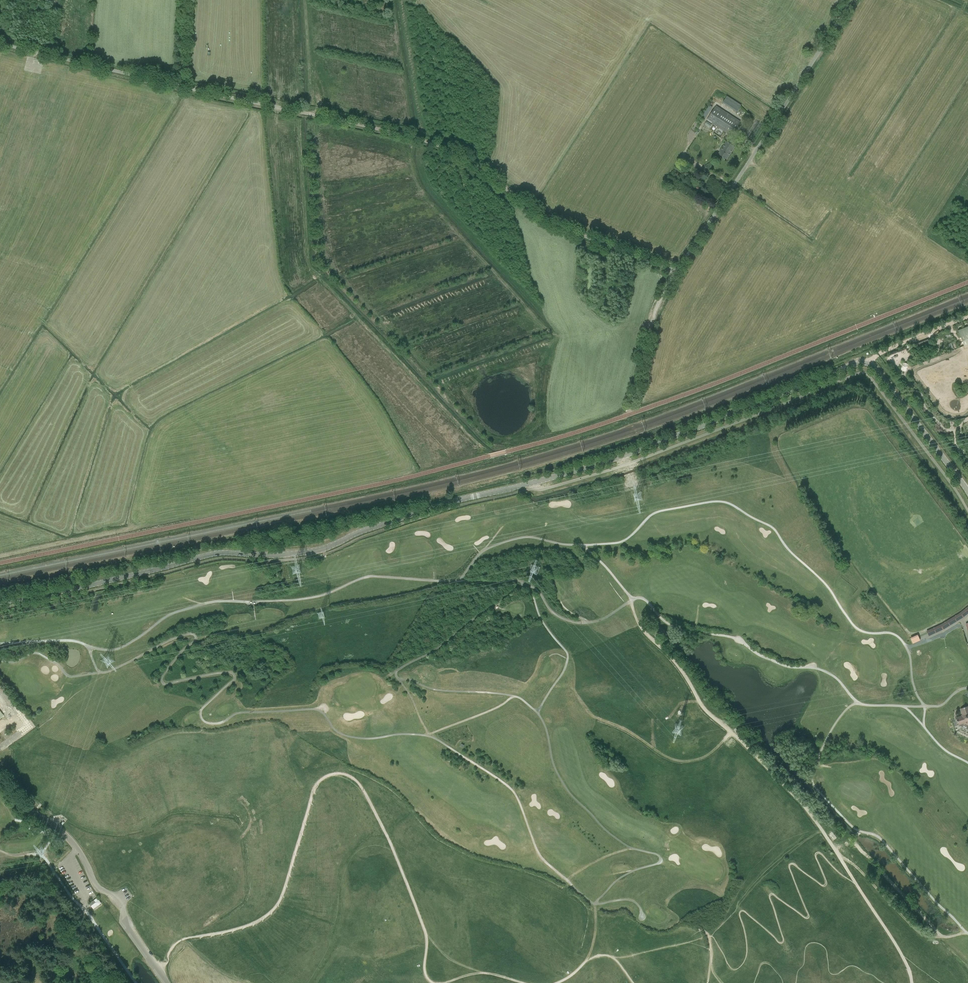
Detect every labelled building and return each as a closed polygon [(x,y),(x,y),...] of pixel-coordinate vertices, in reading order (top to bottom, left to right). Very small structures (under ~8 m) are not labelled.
[(727,96),(722,103),(737,112),(741,105),(727,96)] [(731,136),(739,123),(715,108),(707,120),(731,136)] [(726,159),(734,147),(726,142),(718,154),(726,159)] [(957,331),(958,333),(964,346),(967,345),(967,327),(957,331)] [(928,339),(914,344),(915,349),(930,344),(928,339)] [(7,701),(5,703),(6,705),(10,710),(13,707),(7,701)] [(961,709),(962,714),(961,715),(962,716),(956,718),(958,725),(964,723),(967,725),(967,707),(967,706),(961,709)]
